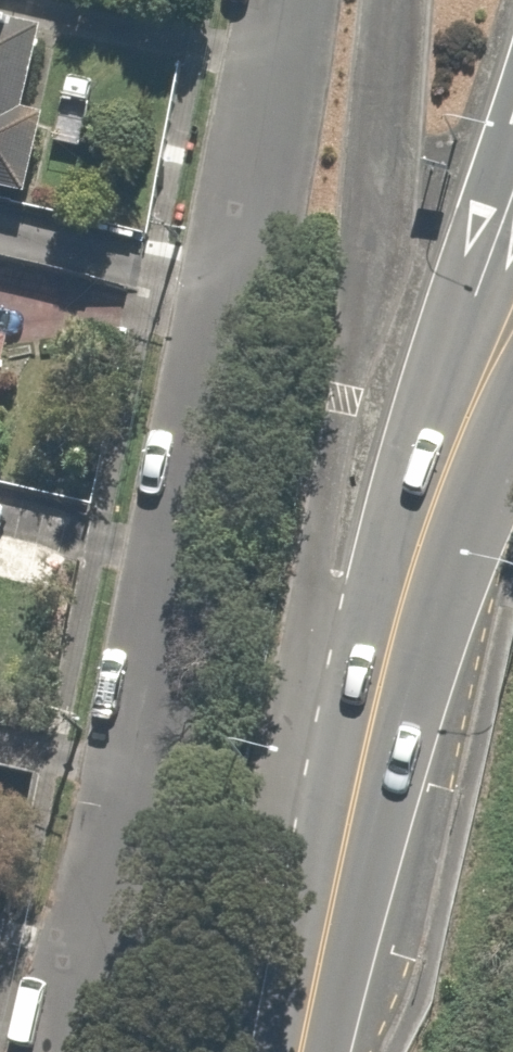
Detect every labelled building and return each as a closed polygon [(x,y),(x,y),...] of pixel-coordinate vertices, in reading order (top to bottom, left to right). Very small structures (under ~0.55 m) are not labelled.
[(47,201),(62,131),(41,126),(61,34),(0,21),(0,191),(47,201)] [(30,349),(0,341),(0,467),(30,349)]
